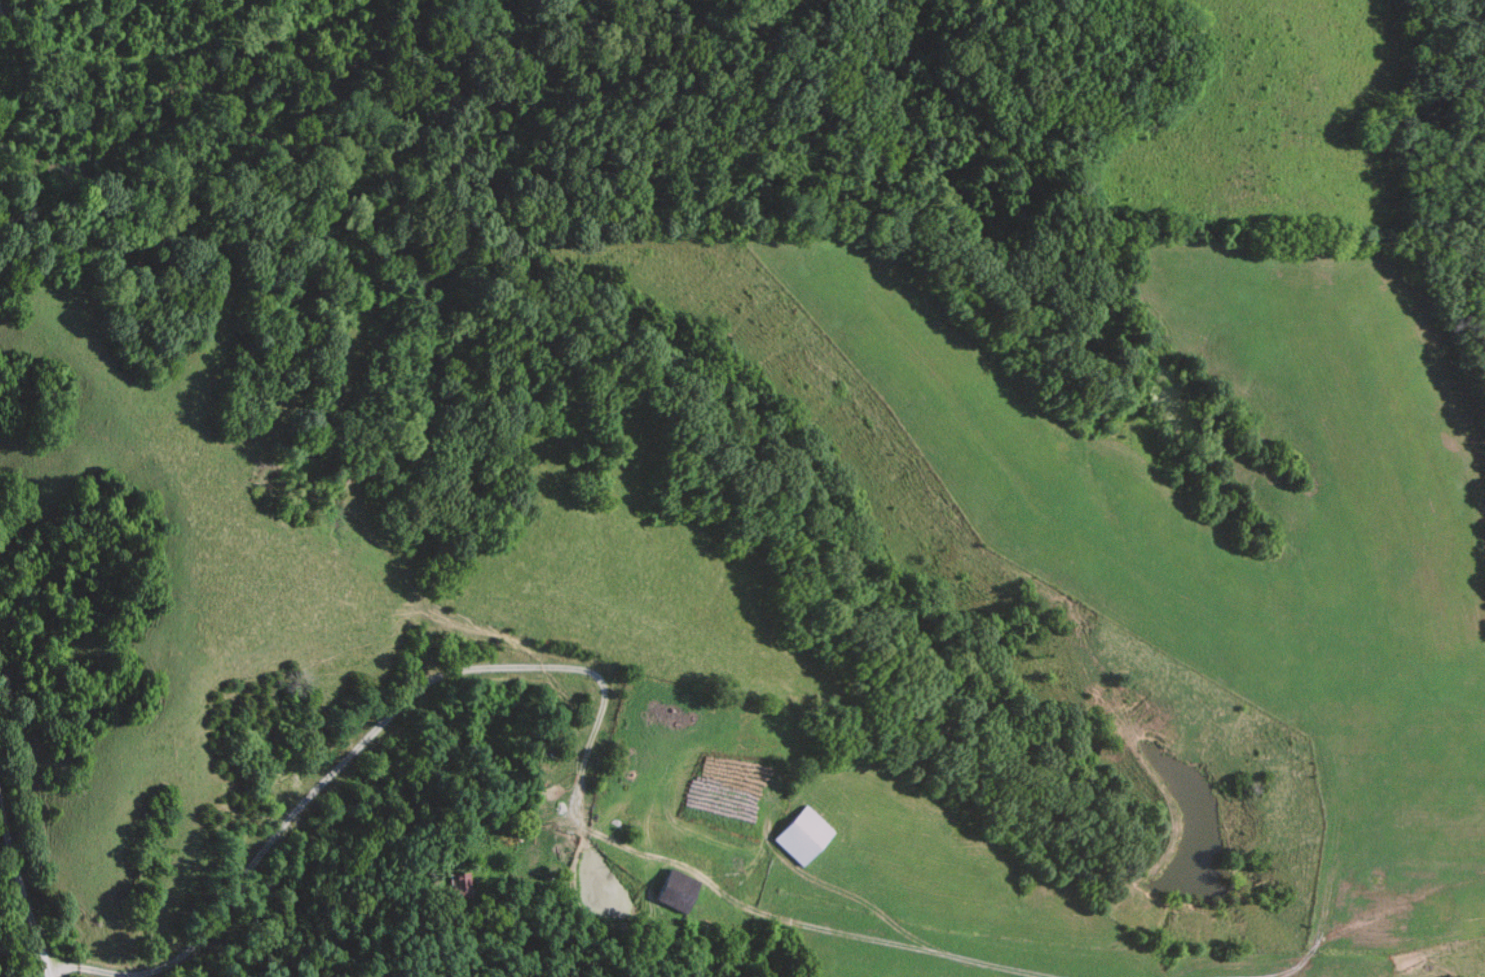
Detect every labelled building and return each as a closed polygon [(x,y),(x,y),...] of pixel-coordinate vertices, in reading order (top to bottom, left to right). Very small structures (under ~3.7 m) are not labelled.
[(834,834),(805,807),(772,842),(801,869),(834,834)] [(688,915),(701,883),(671,870),(658,903),(688,915)] [(469,897),(469,874),(449,874),(449,897),(469,897)]
